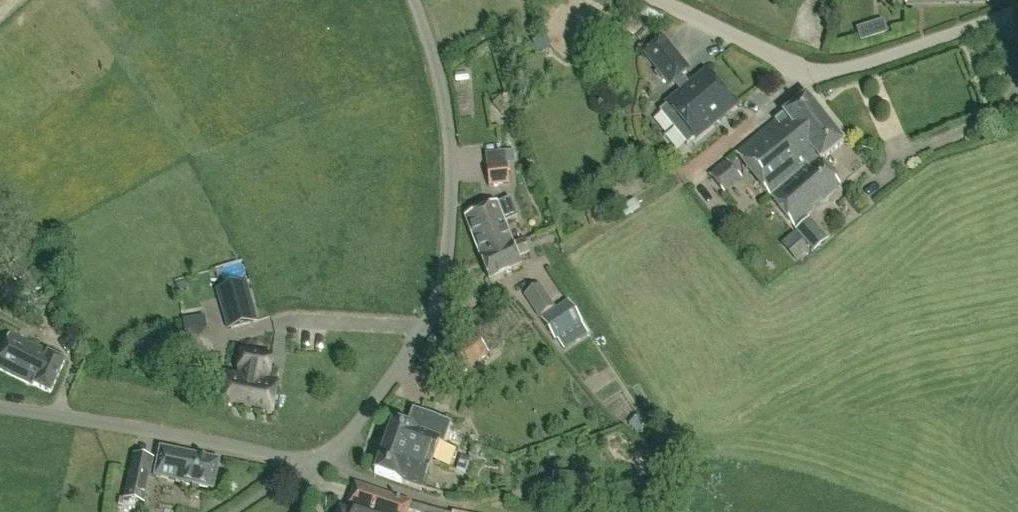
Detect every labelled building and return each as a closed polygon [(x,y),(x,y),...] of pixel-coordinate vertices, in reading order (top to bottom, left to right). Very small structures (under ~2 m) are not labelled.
[(640,24),(659,31),(663,21),(644,14),(640,24)] [(617,30),(632,38),(639,24),(624,16),(617,30)] [(881,20),(856,28),(860,40),(885,32),(881,20)] [(545,33),(531,40),(537,52),(551,45),(545,33)] [(644,54),(670,85),(673,82),(681,91),(689,84),(682,75),(688,70),(663,39),(644,54)] [(659,111),(687,145),(694,138),(695,140),(735,107),(705,71),(689,84),(681,91),(666,104),(667,105),(659,111)] [(809,146),(831,128),(805,96),(735,154),(769,196),(800,170),(789,157),(790,153),(805,141),(809,146)] [(793,225),(841,185),(821,160),(843,142),(831,128),(809,146),(805,141),(790,153),(789,157),(800,170),(769,196),(793,225)] [(724,194),(743,179),(727,159),(708,174),(724,194)] [(507,185),(505,164),(485,166),(488,187),(507,185)] [(629,201),(634,211),(651,203),(646,194),(629,201)] [(511,244),(496,204),(465,216),(480,258),(511,244)] [(829,240),(809,217),(794,230),(798,234),(791,240),(797,246),(803,241),(814,253),(829,240)] [(520,267),(517,258),(529,253),(524,239),(511,244),(480,258),(489,279),(520,267)] [(8,269),(30,300),(44,291),(31,272),(32,271),(24,258),(8,269)] [(257,321),(246,282),(220,289),(231,328),(257,321)] [(552,308),(538,285),(523,295),(537,317),(552,308)] [(579,321),(567,302),(540,319),(552,338),(555,336),(578,321),(579,321)] [(204,318),(184,322),(191,359),(210,356),(204,318)] [(563,350),(587,335),(578,321),(555,336),(563,350)] [(447,356),(461,375),(487,355),(473,336),(447,356)] [(66,362),(11,337),(0,362),(0,369),(52,393),(66,362)] [(275,414),(281,378),(268,376),(272,356),(241,352),(238,377),(228,375),(223,405),(275,414)] [(445,444),(452,425),(425,415),(418,433),(393,424),(376,473),(425,491),(442,443),(445,444)] [(212,489),(218,463),(159,451),(153,477),(212,489)] [(154,459),(133,454),(123,500),(144,504),(154,459)] [(409,509),(411,503),(356,486),(348,510),(342,508),(341,511),(408,511),(409,509)] [(411,503),(409,509),(419,511),(438,511),(411,503)]
